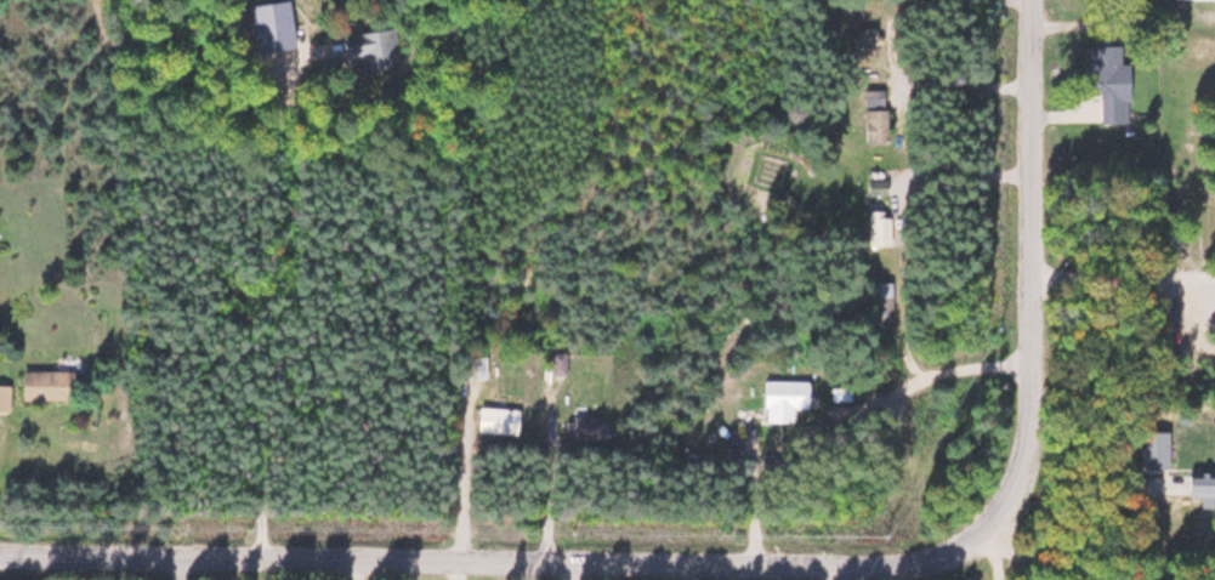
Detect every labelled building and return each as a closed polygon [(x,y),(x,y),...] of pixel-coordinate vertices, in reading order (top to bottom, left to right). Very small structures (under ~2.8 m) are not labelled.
[(285,0),(283,0),(246,5),(253,52),(292,46),(285,0)] [(876,46),(878,30),(854,27),(852,44),(876,46)] [(362,69),(397,65),(392,28),(338,35),(341,57),(360,54),(362,69)] [(1099,87),(1100,122),(1126,121),(1126,46),(1083,46),(1084,87),(1099,87)] [(864,90),(864,104),(882,103),(882,90),(864,90)] [(863,108),(863,142),(887,142),(887,108),(863,108)] [(886,179),(868,179),(868,194),(886,194),(886,179)] [(868,245),(886,245),(885,209),(868,209),(868,245)] [(870,324),(892,324),(892,281),(870,281),(870,324)] [(551,373),(564,373),(564,353),(551,353),(551,373)] [(487,355),(462,355),(462,378),(487,378),(487,355)] [(18,400),(70,400),(70,370),(18,370),(18,400)] [(794,422),(794,407),(810,407),(810,380),(763,380),(763,422),(794,422)] [(8,411),(8,385),(0,385),(0,411),(8,411)] [(520,407),(477,406),(476,432),(519,434),(520,407)] [(571,439),(611,439),(611,417),(571,416),(571,439)] [(1142,467),(1167,467),(1167,431),(1142,431),(1142,467)] [(1214,495),(1214,471),(1183,471),(1183,495),(1214,495)]
